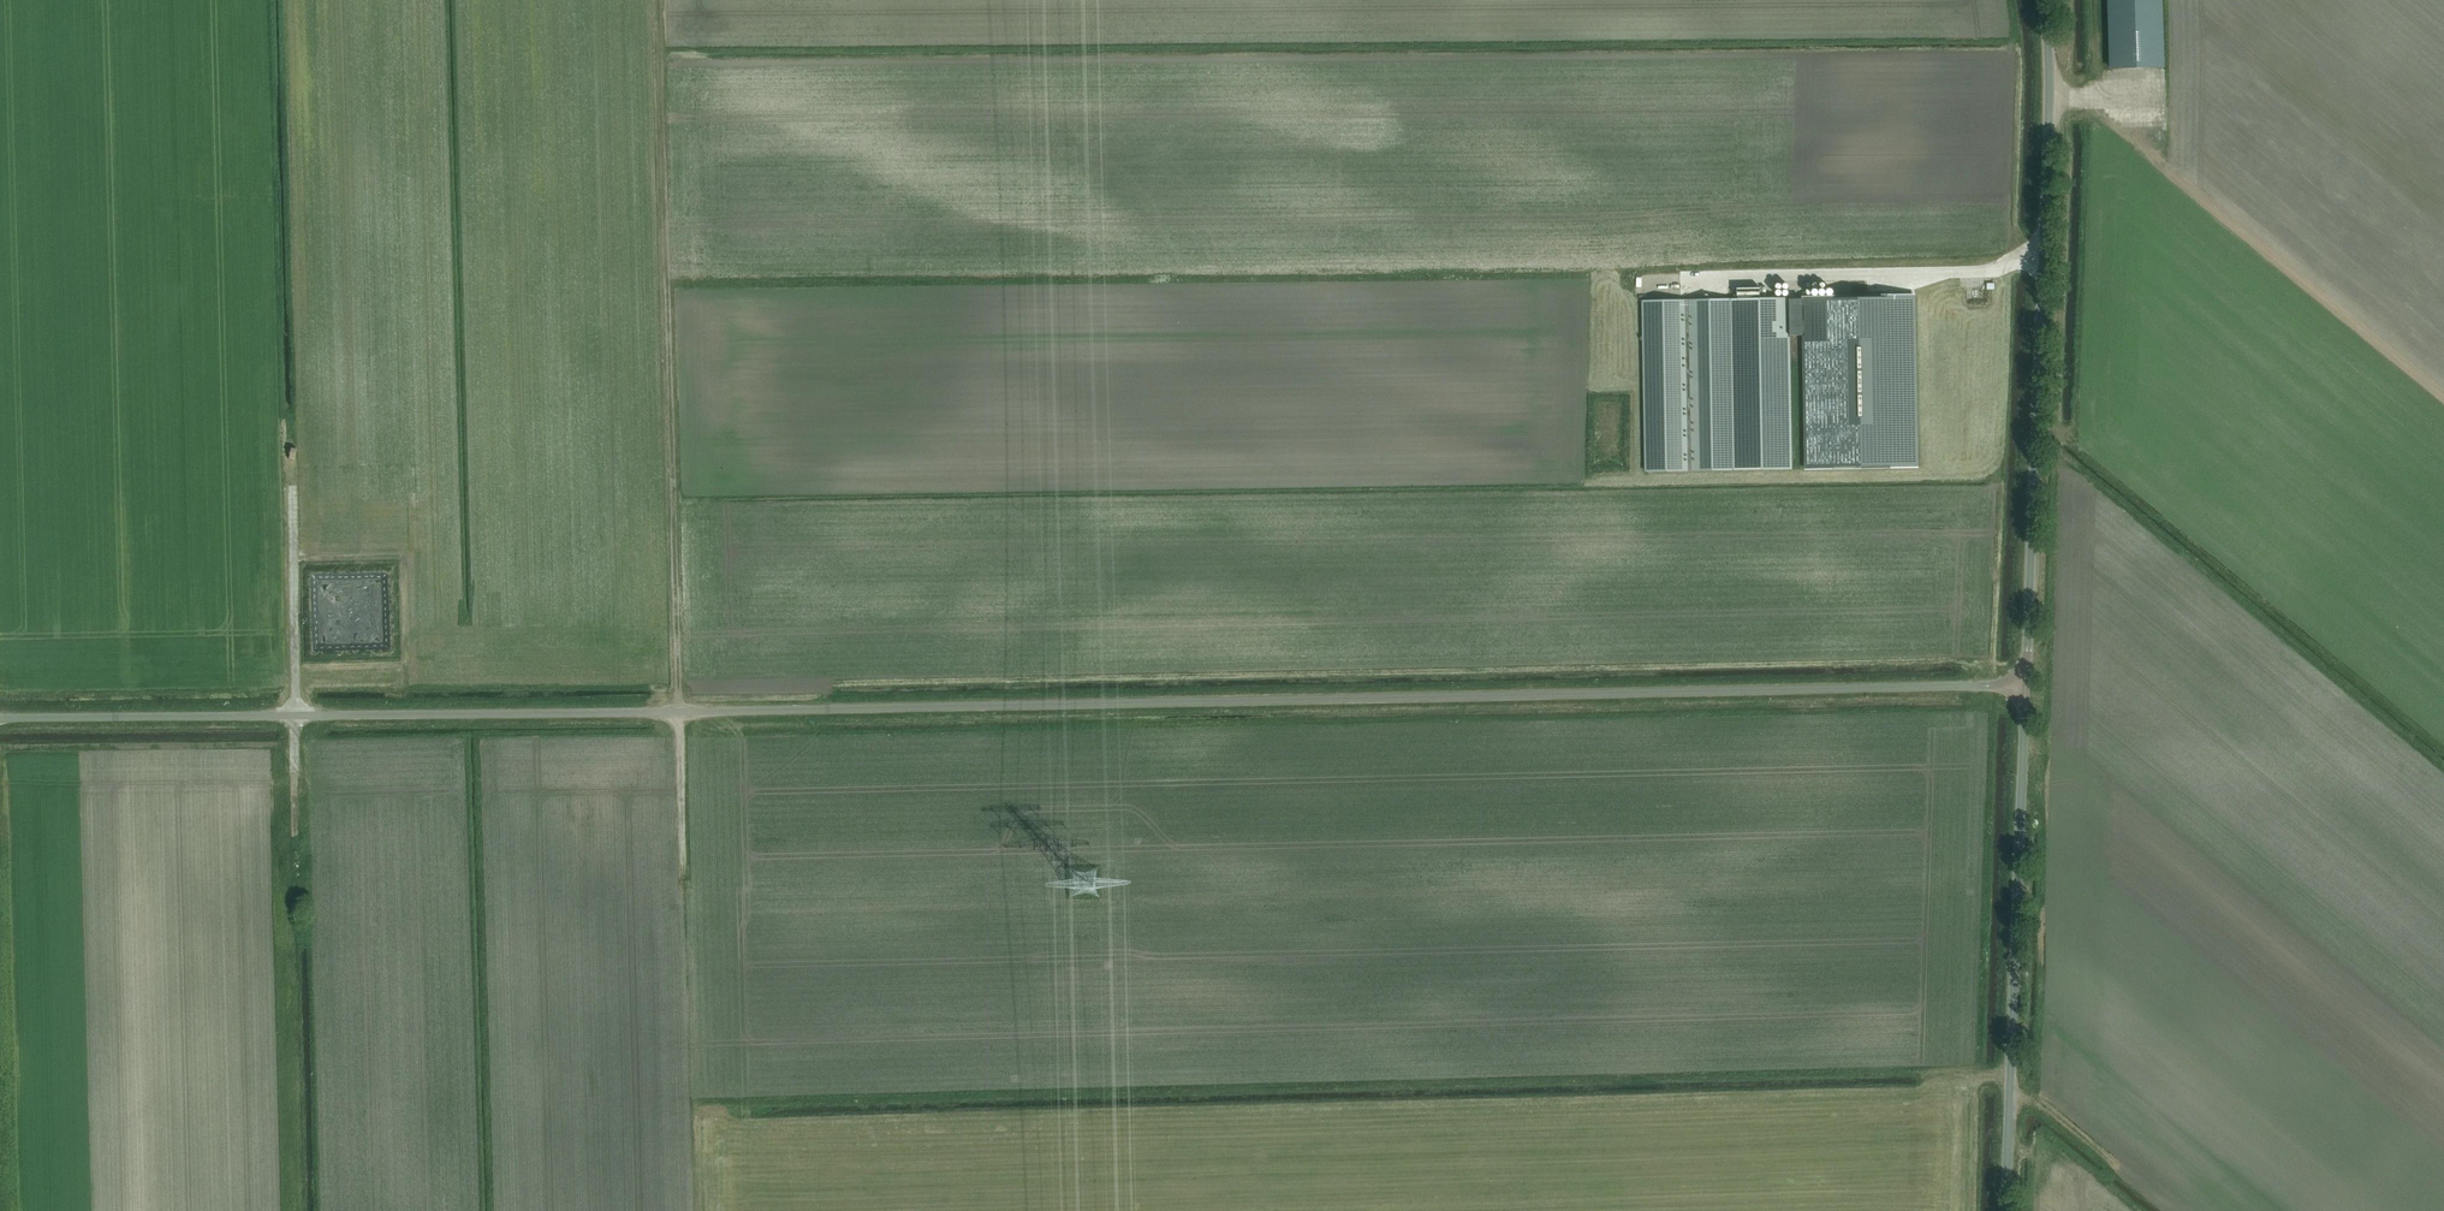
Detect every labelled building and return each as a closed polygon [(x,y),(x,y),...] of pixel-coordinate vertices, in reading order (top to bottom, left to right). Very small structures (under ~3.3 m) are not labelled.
[(2165,68),(2163,0),(2108,0),(2110,69),(2165,68)] [(1792,468),(1789,299),(1786,299),(1786,297),(1783,297),(1783,299),(1643,302),(1646,470),(1792,468)] [(1805,299),(1789,299),(1790,336),(1803,336),(1806,467),(1918,465),(1916,297),(1805,299)]
